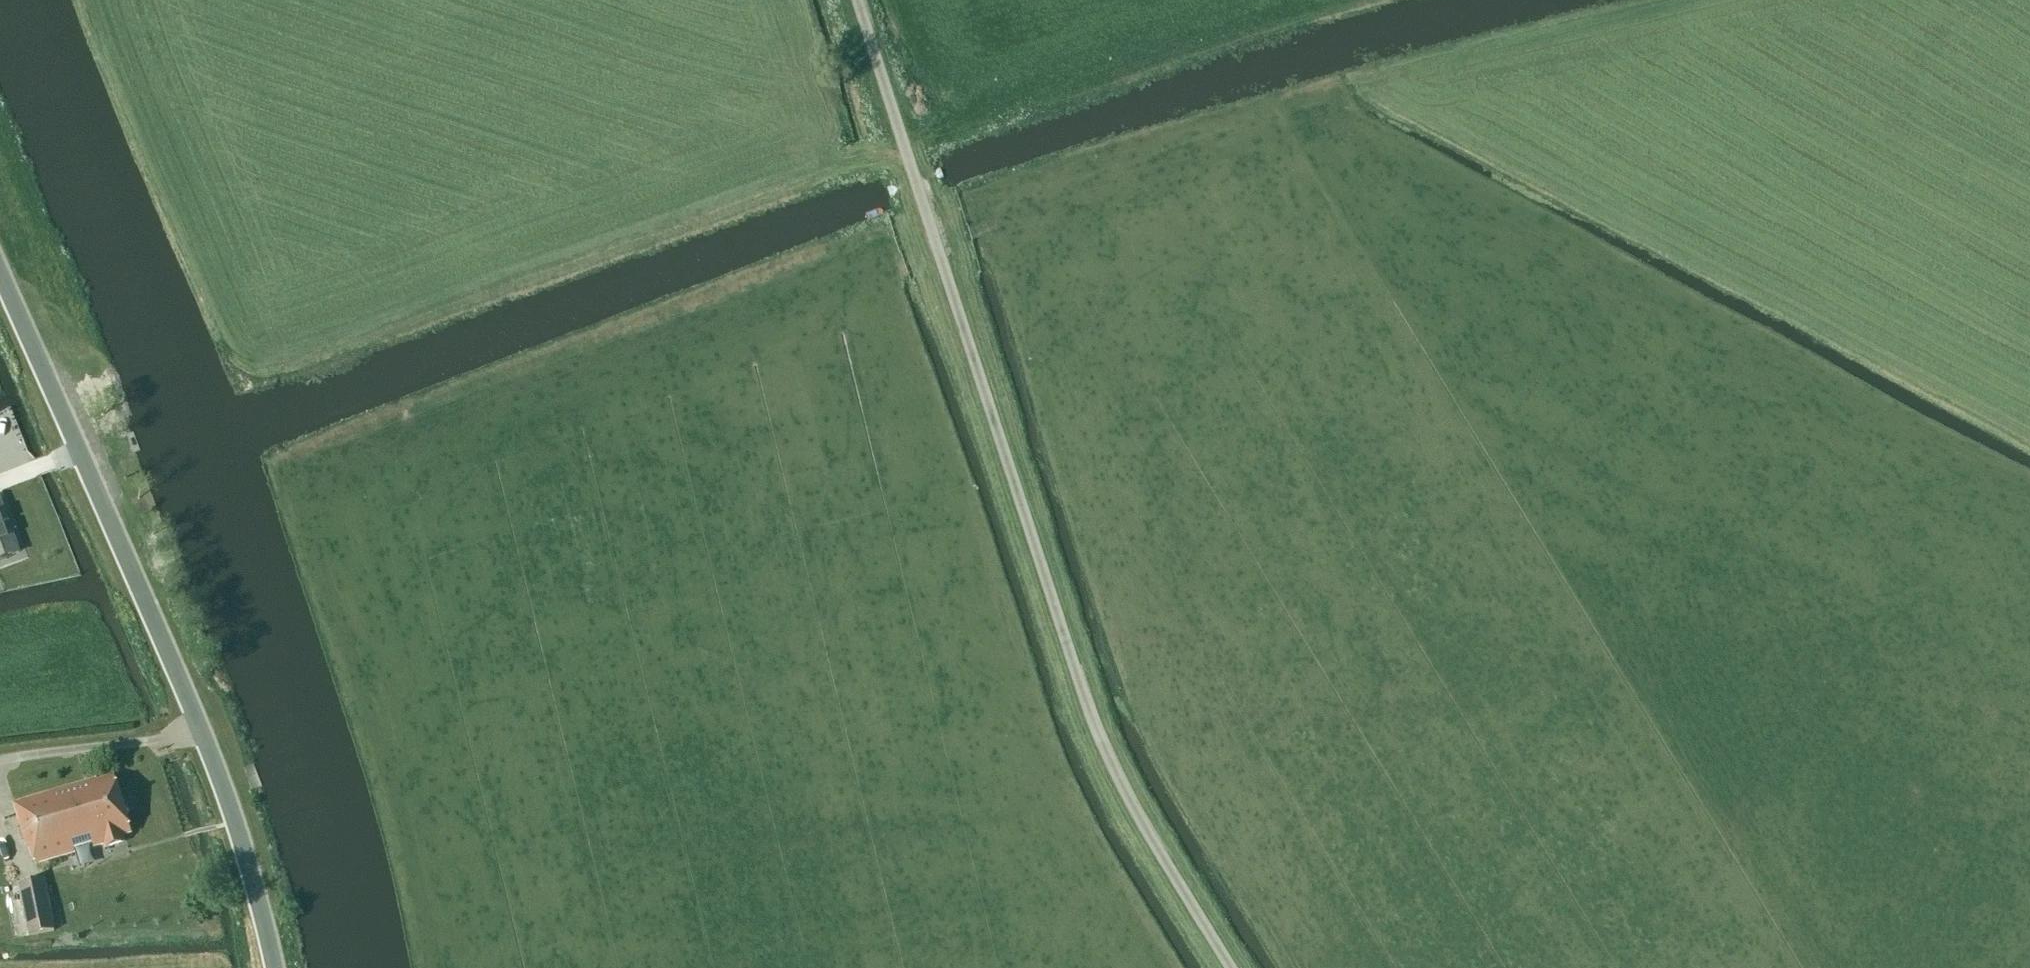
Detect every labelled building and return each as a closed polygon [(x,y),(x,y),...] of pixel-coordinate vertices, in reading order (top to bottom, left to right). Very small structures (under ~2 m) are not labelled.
[(18,552),(0,502),(0,559),(18,552)] [(97,783),(95,779),(15,804),(28,847),(30,846),(36,864),(75,853),(74,848),(92,843),(93,847),(105,843),(106,847),(122,842),(120,835),(129,832),(113,778),(97,783)] [(14,938),(29,935),(54,930),(44,879),(19,884),(2,888),(14,938)]
